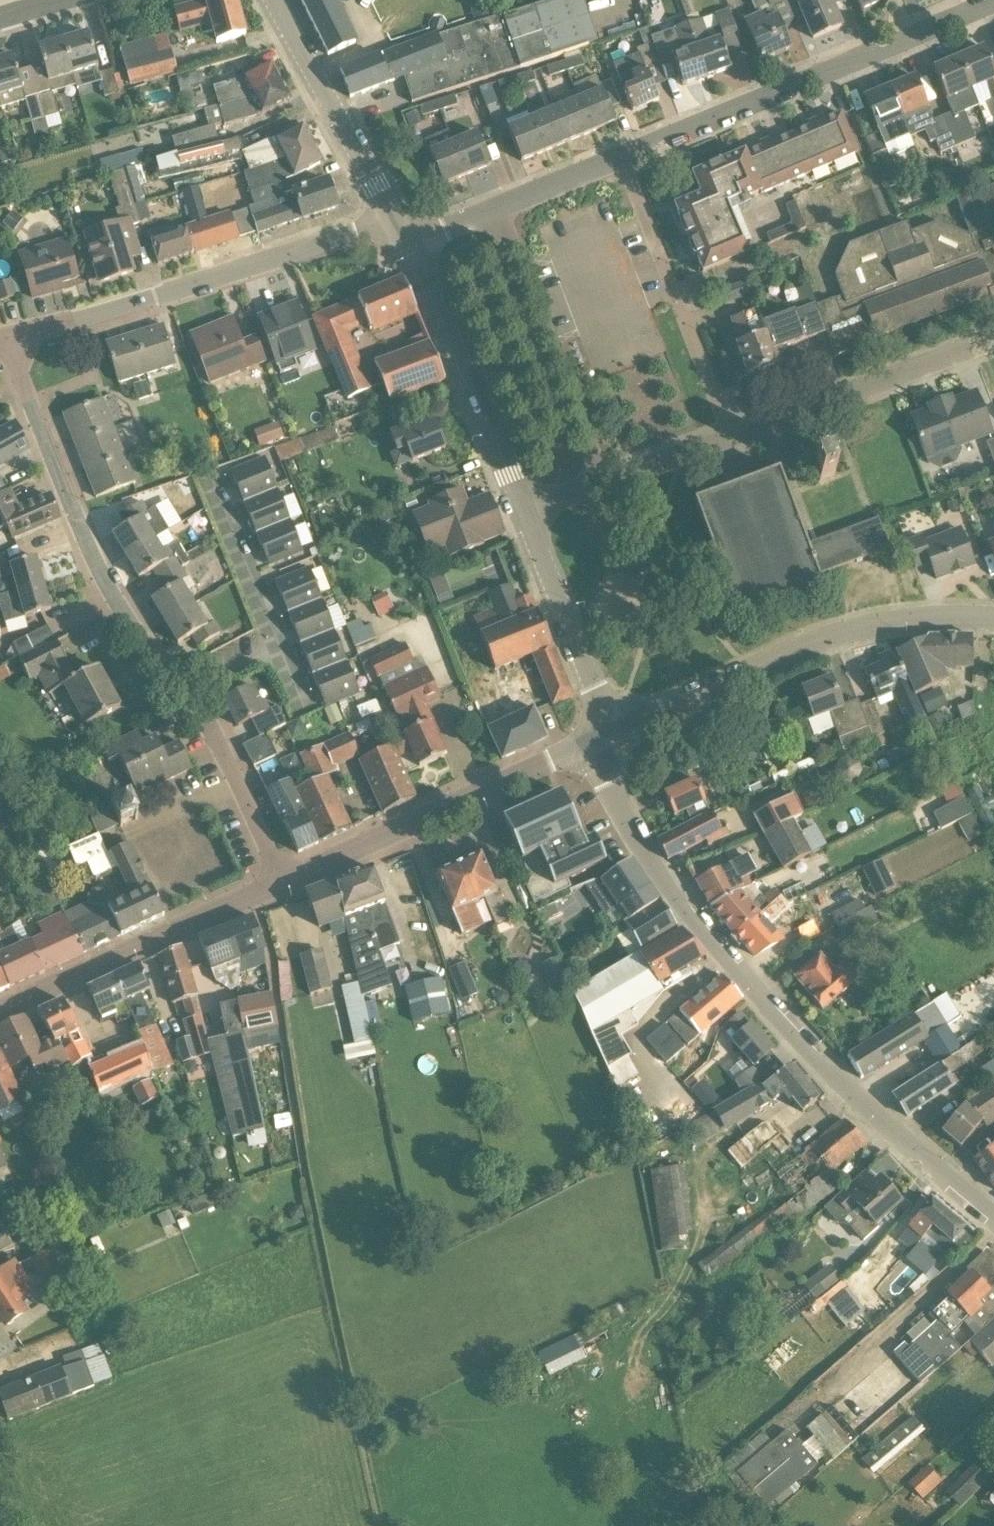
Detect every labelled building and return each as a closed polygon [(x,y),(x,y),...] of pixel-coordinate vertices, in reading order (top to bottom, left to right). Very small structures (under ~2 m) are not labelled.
[(216,44),(245,36),(236,0),(212,0),(175,10),(173,10),(180,32),(211,24),(216,44)] [(328,56),(354,43),(334,0),(300,0),(328,56)] [(390,53),(340,72),(350,98),(402,78),(412,103),(504,73),(519,69),(589,46),(574,0),(558,0),(503,17),(502,16),(443,35),(390,53)] [(784,0),(767,0),(770,8),(785,2),(784,0)] [(799,7),(813,39),(841,28),(829,0),(796,0),(799,7)] [(861,10),(885,0),(857,0),(861,10)] [(772,11),(745,23),(745,24),(750,36),(761,62),(789,50),(772,11)] [(716,18),(720,29),(705,34),(701,23),(688,28),(706,79),(729,70),(724,54),(741,48),(739,41),(734,28),(729,14),(716,18)] [(739,41),(750,36),(745,24),(734,28),(739,41)] [(678,76),(682,87),(706,79),(688,28),(651,40),(652,44),(658,61),(665,80),(678,76)] [(640,32),(646,47),(649,45),(652,44),(651,40),(647,29),(640,32)] [(63,41),(73,74),(98,68),(88,34),(63,41)] [(121,53),(129,81),(176,68),(168,40),(121,53)] [(73,74),(63,41),(38,48),(43,65),(30,69),(44,119),(58,114),(52,93),(76,86),(77,90),(73,74)] [(625,60),(631,76),(620,80),(633,112),(658,101),(646,71),(658,66),(649,45),(646,47),(636,50),(638,55),(625,60)] [(972,89),(986,83),(993,101),(993,100),(993,73),(984,48),(958,59),(972,89)] [(0,60),(0,107),(1,109),(24,101),(31,123),(44,119),(30,69),(17,73),(12,56),(0,60)] [(563,61),(566,72),(584,66),(580,56),(563,61)] [(945,100),(950,114),(942,117),(955,147),(974,139),(956,96),(972,89),(958,59),(933,70),(946,99),(945,100)] [(566,72),(563,61),(546,67),(549,77),(566,72)] [(271,64),(255,73),(254,68),(230,75),(232,82),(213,87),(218,107),(280,83),(271,64)] [(110,96),(118,94),(113,76),(112,71),(100,74),(98,75),(100,82),(105,98),(110,96)] [(515,77),(518,87),(535,82),(532,71),(515,77)] [(181,91),(193,88),(205,85),(202,73),(178,79),(181,91)] [(518,87),(515,77),(498,82),(501,92),(518,87)] [(955,147),(942,117),(933,121),(915,77),(889,88),(902,119),(910,136),(910,137),(925,131),(930,143),(935,141),(940,154),(955,147)] [(280,83),(218,107),(203,111),(208,127),(171,138),(176,154),(178,154),(219,142),(214,126),(223,123),(223,125),(261,115),(290,101),(280,83)] [(884,147),(910,136),(902,119),(889,88),(864,99),(884,147)] [(602,91),(578,100),(592,133),(615,123),(602,91)] [(437,102),(439,111),(456,105),(454,96),(437,102)] [(568,142),(555,110),(549,97),(526,107),(531,120),(544,152),(568,142)] [(592,133),(578,100),(555,110),(568,142),(592,133)] [(423,116),(439,111),(437,102),(419,107),(423,116)] [(417,112),(407,116),(412,129),(422,125),(417,112)] [(857,154),(841,116),(840,115),(823,122),(821,117),(814,120),(833,164),(857,154)] [(48,130),(44,119),(31,123),(35,136),(48,132),(48,130)] [(531,120),(507,129),(521,162),(544,152),(531,120)] [(809,174),(833,164),(814,120),(807,123),(809,128),(793,135),(809,174)] [(276,141),(275,138),(241,153),(249,171),(312,145),(303,127),(276,141)] [(477,133),(453,143),(466,176),(490,166),(477,133)] [(785,184),(809,174),(793,135),(775,142),(773,137),(767,140),(785,184)] [(219,142),(178,154),(183,175),(237,162),(232,140),(219,142)] [(745,155),(761,195),(785,184),(767,140),(759,144),(761,149),(745,155)] [(466,176),(453,143),(429,153),(442,186),(466,176)] [(322,163),(312,145),(249,171),(244,173),(250,193),(293,178),(322,163)] [(901,183),(887,149),(872,156),(886,190),(901,183)] [(12,163),(8,151),(0,153),(0,166),(12,163)] [(747,254),(727,207),(739,202),(742,210),(749,207),(746,199),(759,193),(760,195),(761,195),(745,155),(744,154),(692,176),(701,196),(675,207),(702,273),(747,254)] [(100,162),(104,175),(124,169),(120,156),(100,162)] [(135,168),(125,171),(137,206),(146,203),(141,189),(135,168)] [(112,174),(110,175),(120,209),(116,210),(120,225),(128,223),(130,227),(139,225),(134,206),(133,203),(123,171),(112,174)] [(327,181),(247,208),(256,234),(257,233),(257,235),(302,220),(337,209),(327,181)] [(878,234),(847,245),(833,276),(841,297),(814,307),(825,333),(835,358),(873,344),(871,337),(873,336),(874,338),(993,294),(993,186),(956,200),(969,236),(939,222),(909,233),(905,224),(878,234)] [(796,202),(787,206),(790,214),(799,210),(796,202)] [(158,265),(207,249),(256,234),(247,208),(232,213),(208,221),(192,226),(150,239),(158,265)] [(802,217),(799,210),(790,214),(793,221),(802,217)] [(14,232),(24,219),(13,211),(4,224),(14,232)] [(791,225),(795,234),(807,229),(802,217),(793,221),(794,222),(793,226),(791,225)] [(108,229),(111,239),(88,245),(100,283),(132,273),(126,253),(137,250),(130,227),(128,223),(120,225),(108,229)] [(783,228),(787,238),(795,234),(791,225),(783,228)] [(783,228),(775,232),(779,241),(787,238),(783,228)] [(771,244),(779,241),(775,232),(767,235),(771,244)] [(65,241),(19,255),(33,299),(53,293),(51,287),(77,279),(65,241)] [(377,282),(390,282),(390,273),(378,273),(377,282)] [(417,315),(402,279),(357,298),(312,317),(345,400),(371,388),(348,333),(367,324),(372,334),(417,315)] [(16,298),(11,281),(0,284),(0,302),(16,298)] [(725,304),(750,295),(746,283),(720,292),(725,304)] [(296,304),(295,305),(284,309),(259,319),(280,375),(298,368),(294,358),(314,351),(298,309),(297,306),(296,304)] [(825,333),(814,307),(814,305),(794,313),(762,325),(765,334),(761,336),(752,312),(731,320),(739,344),(736,345),(747,376),(778,364),(774,353),(825,333)] [(255,338),(241,344),(233,322),(206,333),(205,330),(190,335),(209,384),(265,363),(255,338)] [(134,334),(147,375),(175,366),(163,325),(134,334)] [(147,375),(134,334),(105,343),(118,384),(147,375)] [(445,381),(430,345),(374,366),(389,401),(445,381)] [(148,385),(135,389),(139,401),(152,397),(148,385)] [(961,452),(960,448),(991,436),(976,393),(951,402),(949,399),(943,401),(943,403),(936,406),(935,404),(928,407),(930,410),(911,418),(927,460),(928,465),(940,470),(956,464),(961,452)] [(74,443),(113,427),(102,399),(62,415),(74,443)] [(316,409),(322,425),(330,422),(324,406),(316,409)] [(445,449),(444,446),(446,445),(442,436),(440,437),(434,423),(408,433),(406,428),(390,434),(398,453),(407,449),(412,463),(445,449)] [(29,449),(15,424),(0,433),(0,465),(29,449)] [(282,438),(277,424),(269,427),(267,433),(270,442),(282,438)] [(85,471),(124,455),(113,427),(74,443),(85,471)] [(317,434),(322,448),(339,442),(334,428),(317,434)] [(281,462),(305,454),(300,440),(276,448),(281,462)] [(986,443),(993,465),(993,440),(986,443)] [(135,483),(124,455),(85,471),(96,498),(135,483)] [(265,459),(230,473),(243,504),(277,490),(265,459)] [(814,467),(819,481),(834,476),(829,461),(814,467)] [(878,519),(806,546),(778,471),(694,503),(736,617),(821,586),(817,576),(889,549),(878,519)] [(243,504),(250,521),(256,535),(290,521),(277,490),(243,504)] [(482,543),(505,534),(489,495),(467,504),(461,490),(428,503),(430,508),(412,515),(427,554),(445,547),(450,558),(483,545),(482,543)] [(59,518),(50,497),(16,512),(6,493),(2,494),(0,495),(0,531),(7,527),(12,537),(59,518)] [(405,504),(408,511),(419,506),(416,500),(405,504)] [(125,557),(154,539),(141,518),(148,514),(141,503),(119,516),(126,526),(112,535),(125,557)] [(948,504),(948,513),(959,512),(958,503),(948,504)] [(256,535),(268,566),(303,552),(290,521),(256,535)] [(973,566),(958,528),(923,541),(921,535),(904,542),(914,569),(929,564),(936,580),(953,574),(954,574),(954,573),(962,570),(963,571),(964,570),(964,569),(973,566)] [(152,571),(159,581),(180,569),(174,558),(168,562),(154,539),(125,557),(138,579),(152,571)] [(7,552),(10,559),(21,554),(17,547),(7,552)] [(312,557),(317,554),(315,548),(309,550),(312,557)] [(185,556),(189,563),(196,559),(192,552),(185,556)] [(0,569),(0,580),(12,576),(17,592),(43,585),(35,558),(0,569)] [(164,622),(194,605),(180,583),(187,579),(180,569),(159,581),(165,592),(151,600),(164,622)] [(275,583),(282,601),(287,615),(322,601),(309,569),(275,583)] [(430,578),(435,592),(449,586),(444,573),(430,578)] [(17,592),(0,597),(0,604),(5,623),(10,622),(50,611),(43,585),(17,592)] [(488,595),(493,609),(500,627),(517,620),(532,656),(533,655),(552,648),(538,612),(536,612),(530,598),(516,603),(510,585),(488,595)] [(300,645),(334,632),(322,601),(287,615),(300,645)] [(191,636),(198,647),(219,634),(213,623),(207,627),(194,605),(164,622),(177,645),(191,636)] [(495,671),(532,656),(517,620),(500,627),(493,609),(473,617),(480,636),(495,671)] [(353,643),(370,637),(362,617),(345,624),(353,643)] [(34,652),(55,641),(48,628),(27,638),(34,652)] [(300,645),(307,662),(312,676),(347,663),(334,632),(300,645)] [(928,638),(895,652),(914,696),(947,682),(942,671),(955,670),(955,669),(972,669),(972,636),(928,637),(928,638)] [(55,641),(34,652),(19,659),(30,682),(38,678),(48,696),(65,687),(87,727),(119,709),(111,694),(115,691),(109,681),(105,683),(97,668),(75,680),(66,662),(67,661),(56,641),(55,641)] [(405,644),(369,660),(377,678),(378,678),(413,661),(405,644)] [(553,706),(572,698),(552,648),(533,655),(553,706)] [(914,696),(895,652),(894,651),(878,658),(881,665),(864,672),(877,700),(893,692),(907,725),(924,718),(914,696)] [(438,734),(425,706),(440,699),(426,667),(413,661),(378,678),(383,689),(404,734),(393,739),(400,757),(412,752),(419,767),(444,756),(435,736),(438,734)] [(312,676),(319,692),(325,708),(359,694),(347,663),(312,676)] [(802,690),(813,719),(808,721),(814,736),(834,728),(844,753),(867,742),(873,739),(860,706),(844,712),(830,678),(802,690)] [(488,732),(501,760),(545,740),(538,724),(541,723),(535,709),(506,723),(488,679),(470,687),(488,732)] [(251,721),(259,738),(267,734),(284,725),(284,726),(286,725),(278,707),(265,713),(259,702),(255,704),(247,689),(224,701),(237,727),(251,721)] [(922,698),(928,714),(944,707),(937,692),(922,698)] [(338,703),(341,709),(348,706),(346,700),(338,703)] [(873,739),(883,735),(884,734),(882,727),(871,701),(860,706),(873,739)] [(970,702),(957,708),(962,720),(976,714),(970,702)] [(330,726),(341,720),(334,706),(323,711),(330,726)] [(929,717),(934,726),(943,722),(939,713),(929,717)] [(379,727),(384,725),(380,716),(372,720),(374,725),(379,727)] [(301,728),(298,722),(288,727),(293,737),(298,735),(301,728)] [(119,758),(137,796),(192,769),(179,743),(162,751),(155,737),(143,743),(138,733),(102,751),(108,764),(119,758)] [(277,756),(267,734),(259,738),(242,746),(254,767),(277,756)] [(883,735),(873,739),(867,742),(871,752),(887,745),(883,735)] [(301,758),(312,783),(312,784),(326,777),(327,778),(336,773),(333,766),(358,754),(350,736),(301,758)] [(933,741),(921,747),(927,760),(939,754),(933,741)] [(761,750),(750,743),(748,742),(747,744),(741,752),(754,761),(761,750)] [(391,747),(360,761),(384,814),(415,800),(391,747)] [(308,780),(298,757),(280,766),(285,778),(288,783),(267,794),(283,824),(284,824),(298,854),(318,845),(291,787),(308,780)] [(715,759),(706,764),(709,770),(712,771),(716,771),(725,767),(722,758),(716,760),(715,759)] [(312,784),(312,783),(295,791),(319,844),(351,830),(327,778),(326,777),(312,784)] [(709,812),(709,811),(695,780),(664,794),(674,817),(686,811),(690,820),(694,818),(709,812)] [(821,787),(802,796),(807,808),(827,799),(821,787)] [(971,816),(961,798),(960,799),(955,790),(946,795),(951,803),(948,805),(957,823),(971,816)] [(561,793),(502,820),(526,873),(519,876),(533,906),(571,888),(567,880),(606,862),(594,837),(584,841),(561,793)] [(753,816),(763,834),(793,821),(804,816),(793,795),(753,816)] [(138,817),(129,799),(110,808),(119,828),(123,827),(122,825),(134,819),(135,821),(137,820),(136,818),(138,817)] [(724,825),(717,828),(709,812),(694,818),(690,820),(691,821),(656,842),(667,861),(707,842),(709,846),(729,836),(724,825)] [(971,816),(957,823),(968,843),(981,835),(971,816)] [(793,821),(763,834),(783,869),(811,854),(793,821)] [(20,826),(13,829),(19,841),(26,837),(20,826)] [(76,868),(87,864),(107,855),(98,836),(68,849),(76,868)] [(126,887),(145,877),(130,845),(107,855),(87,864),(93,879),(110,872),(118,869),(126,887)] [(484,899),(489,911),(496,929),(511,922),(498,892),(495,893),(480,857),(454,868),(462,887),(469,884),(477,902),(484,899)] [(897,888),(884,860),(864,869),(877,898),(897,888)] [(606,916),(619,908),(628,920),(629,922),(659,901),(643,878),(631,861),(601,880),(597,882),(596,881),(586,885),(600,906),(606,916)] [(739,880),(730,863),(695,882),(709,907),(710,908),(741,893),(740,892),(752,885),(747,876),(739,880)] [(470,905),(477,902),(469,884),(462,887),(454,868),(436,876),(461,936),(480,928),(470,905)] [(164,916),(145,877),(126,887),(118,869),(110,872),(116,886),(104,892),(102,891),(99,890),(97,889),(94,890),(92,891),(90,892),(88,895),(87,900),(88,904),(94,915),(108,909),(122,936),(164,916)] [(385,950),(391,948),(399,944),(391,922),(371,869),(336,883),(345,919),(359,975),(361,983),(364,996),(398,984),(385,950)] [(307,894),(308,898),(320,928),(345,919),(336,883),(307,894)] [(781,892),(786,903),(806,895),(801,884),(781,892)] [(752,907),(741,893),(710,908),(734,935),(758,919),(781,900),(775,893),(769,898),(768,898),(764,901),(762,899),(752,907)] [(836,926),(867,910),(861,899),(830,915),(836,926)] [(758,919),(734,935),(754,957),(780,945),(767,929),(778,920),(775,916),(787,907),(781,900),(758,919)] [(666,912),(659,901),(629,922),(628,920),(611,930),(616,939),(628,931),(641,951),(677,929),(666,912)] [(122,936),(108,909),(94,915),(88,904),(64,915),(82,954),(122,936)] [(543,925),(560,916),(554,904),(537,912),(543,925)] [(867,910),(836,926),(844,942),(879,924),(871,909),(867,910)] [(0,938),(0,969),(9,988),(82,954),(64,915),(63,912),(36,925),(41,936),(21,947),(13,929),(0,938)] [(264,950),(252,918),(230,927),(240,960),(240,975),(266,964),(263,951),(264,950)] [(13,929),(12,927),(0,935),(0,938),(13,929)] [(240,960),(230,927),(198,939),(215,982),(229,977),(233,988),(240,987),(240,975),(240,960)] [(606,1070),(609,1068),(616,1087),(638,1074),(627,1057),(631,1055),(620,1036),(637,1026),(629,1012),(691,977),(687,969),(704,959),(705,960),(707,959),(681,931),(638,956),(637,955),(571,993),(590,1034),(606,1070)] [(197,997),(181,946),(158,956),(173,1005),(183,1001),(189,1020),(183,1021),(188,1038),(176,1042),(183,1063),(211,1055),(207,1041),(197,997)] [(320,952),(300,957),(310,996),(330,990),(320,952)] [(833,971),(820,955),(793,978),(822,1011),(857,980),(842,963),(833,971)] [(539,966),(553,999),(572,991),(558,958),(539,966)] [(465,962),(448,969),(461,1001),(478,994),(465,962)] [(124,1002),(144,1047),(152,1072),(153,1076),(154,1075),(174,1067),(140,995),(150,990),(138,965),(113,976),(113,977),(124,1002)] [(0,969),(0,992),(9,988),(0,969)] [(571,978),(577,986),(587,980),(582,972),(571,978)] [(364,996),(361,983),(359,975),(346,979),(348,986),(342,987),(355,1045),(343,1048),(345,1062),(376,1055),(364,996)] [(112,1007),(124,1002),(113,977),(88,989),(102,1020),(115,1014),(112,1007)] [(687,1046),(742,1000),(722,977),(667,1023),(687,1046)] [(448,1014),(440,979),(405,987),(413,1022),(448,1014)] [(498,1004),(503,1006),(508,1004),(510,999),(508,994),(503,992),(498,994),(496,999),(498,1004)] [(277,1027),(272,1001),(271,996),(237,1003),(244,1034),(277,1027)] [(944,998),(847,1057),(861,1079),(921,1042),(933,1061),(936,1067),(962,1051),(947,1027),(958,1020),(944,998)] [(62,1056),(84,1044),(78,1032),(79,1032),(62,1001),(36,1013),(49,1040),(52,1038),(62,1056)] [(225,1037),(207,1041),(211,1055),(232,1138),(264,1131),(244,1034),(237,1003),(219,1007),(225,1037)] [(723,1018),(728,1025),(738,1036),(732,1042),(744,1056),(738,1061),(747,1071),(734,1082),(743,1097),(760,1087),(761,1089),(768,1083),(754,1067),(772,1051),(750,1026),(749,1026),(734,1009),(723,1018)] [(982,1030),(993,1023),(988,1015),(977,1022),(982,1030)] [(62,1056),(52,1038),(49,1040),(37,1045),(25,1018),(0,1030),(0,1046),(11,1069),(28,1061),(32,1071),(46,1065),(48,1071),(66,1062),(62,1056)] [(666,1064),(684,1048),(664,1025),(646,1041),(666,1064)] [(947,1076),(982,1053),(975,1042),(962,1051),(936,1067),(892,1095),(907,1118),(954,1086),(947,1076)] [(97,1096),(131,1081),(142,1105),(158,1097),(149,1080),(155,1079),(154,1075),(153,1076),(152,1072),(144,1047),(105,1063),(102,1060),(101,1059),(92,1062),(84,1044),(62,1056),(66,1062),(67,1062),(71,1069),(84,1063),(93,1085),(97,1096)] [(8,1069),(0,1054),(0,1112),(24,1100),(8,1069)] [(979,1071),(990,1087),(993,1085),(993,1061),(979,1071)] [(788,1067),(768,1083),(761,1089),(760,1087),(743,1097),(715,1113),(685,1128),(695,1148),(725,1130),(772,1103),(772,1104),(780,1097),(781,1099),(783,1098),(787,1104),(791,1100),(802,1113),(816,1102),(788,1067)] [(989,1091),(960,1111),(941,1132),(960,1148),(982,1122),(985,1127),(993,1121),(993,1088),(989,1091)] [(722,1101),(715,1093),(702,1105),(709,1112),(722,1101)] [(184,1120),(173,1124),(178,1140),(189,1136),(184,1120)] [(846,1122),(801,1157),(817,1179),(806,1188),(817,1202),(843,1182),(833,1169),(865,1144),(846,1122)] [(645,1146),(667,1135),(661,1124),(640,1135),(645,1146)] [(727,1153),(741,1169),(780,1136),(772,1125),(762,1125),(727,1153)] [(974,1161),(993,1189),(993,1146),(974,1161)] [(14,1177),(0,1153),(0,1184),(14,1177)] [(873,1184),(863,1174),(834,1200),(849,1216),(859,1207),(865,1214),(851,1227),(865,1242),(880,1229),(876,1225),(901,1203),(879,1179),(873,1184)] [(209,1195),(189,1204),(195,1216),(215,1207),(209,1195)] [(943,1257),(963,1230),(931,1201),(901,1240),(914,1251),(923,1239),(943,1257)] [(292,1221),(304,1218),(301,1206),(289,1208),(292,1221)] [(158,1217),(164,1230),(176,1224),(171,1211),(158,1217)] [(177,1222),(181,1231),(189,1228),(185,1218),(177,1222)] [(8,1237),(0,1223),(0,1241),(8,1237)] [(762,1244),(750,1228),(698,1266),(710,1282),(762,1244)] [(7,1324),(26,1312),(17,1297),(66,1277),(65,1274),(69,1272),(58,1248),(30,1260),(18,1265),(15,1260),(0,1270),(0,1318),(5,1326),(7,1324)] [(993,1320),(993,1259),(985,1252),(954,1281),(959,1286),(928,1315),(935,1322),(907,1347),(903,1344),(830,1407),(857,1439),(993,1320)] [(834,1269),(825,1276),(822,1272),(804,1286),(807,1289),(815,1300),(816,1301),(843,1280),(834,1269)] [(867,1311),(848,1287),(828,1304),(847,1327),(867,1311)] [(993,1324),(970,1343),(978,1353),(992,1368),(993,1366),(993,1325),(993,1324)] [(801,1357),(798,1354),(787,1341),(773,1352),(788,1368),(801,1357)] [(110,1379),(112,1378),(104,1355),(101,1356),(97,1345),(81,1351),(62,1359),(66,1369),(61,1370),(62,1369),(0,1393),(0,1402),(7,1420),(93,1386),(93,1385),(110,1379)] [(913,1417),(861,1460),(874,1475),(925,1432),(913,1417)] [(787,1430),(772,1443),(773,1445),(731,1480),(730,1481),(746,1500),(754,1494),(766,1508),(774,1501),(779,1506),(799,1489),(795,1484),(816,1465),(787,1430)] [(993,1475),(993,1469),(988,1463),(993,1457),(993,1453),(989,1449),(945,1493),(960,1508),(993,1475)] [(910,1483),(923,1498),(941,1482),(928,1467),(910,1483)]
